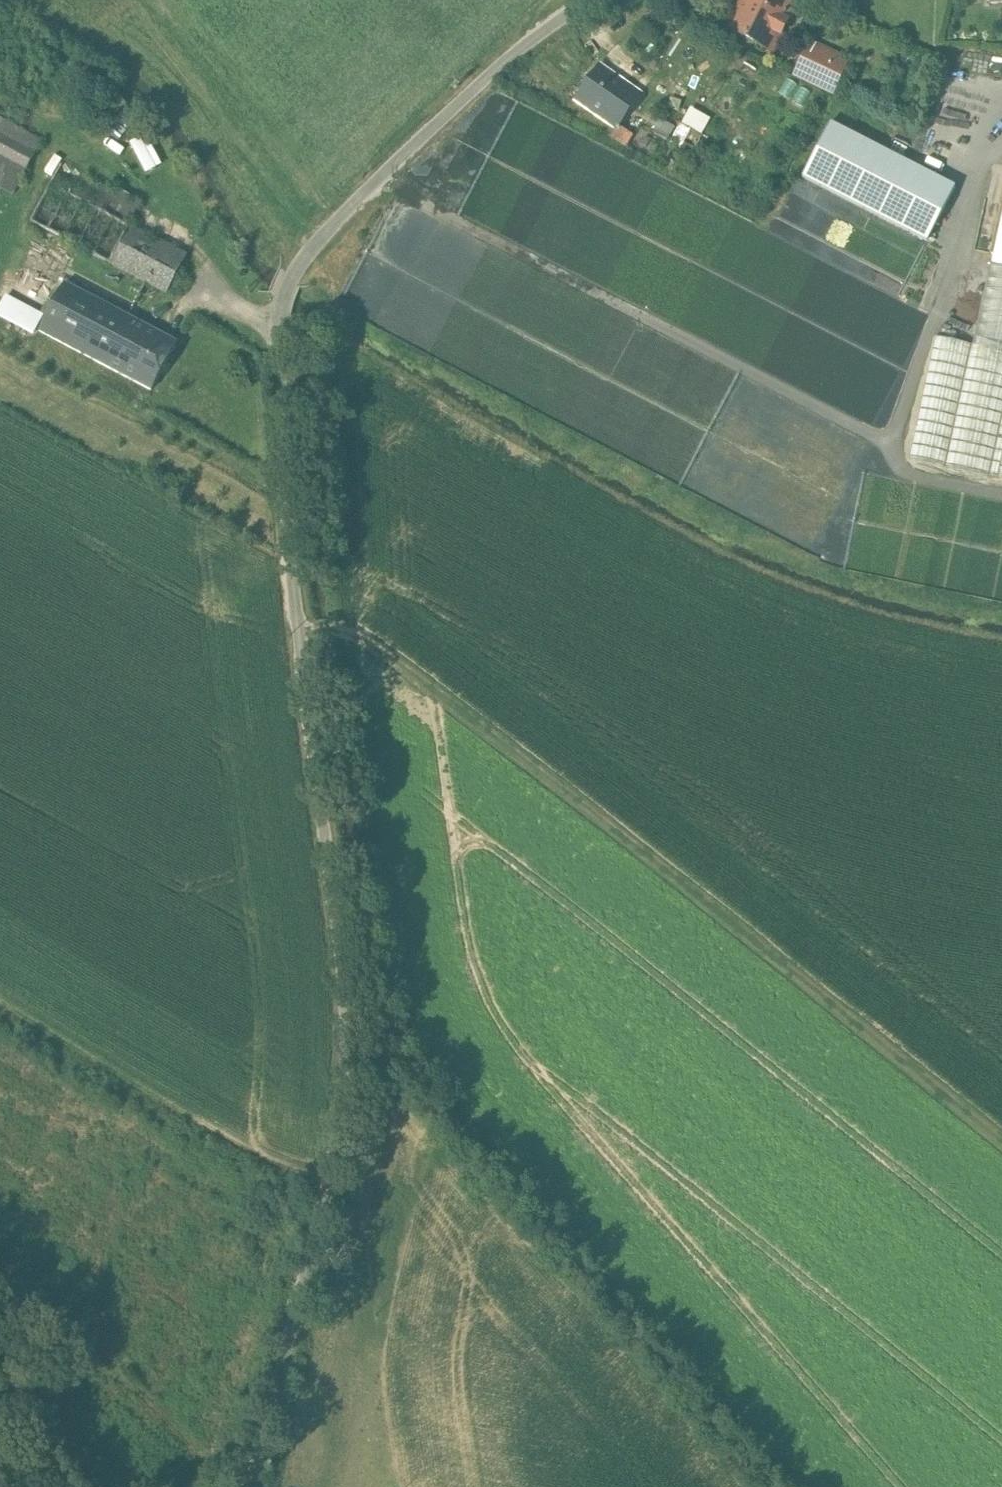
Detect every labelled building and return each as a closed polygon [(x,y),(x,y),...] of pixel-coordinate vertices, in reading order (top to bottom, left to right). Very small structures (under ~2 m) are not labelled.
[(748,0),(743,0),(732,23),(769,41),(782,16),(748,0)] [(782,16),(789,0),(748,0),(782,16)] [(841,61),(810,46),(797,74),(827,89),(841,61)] [(599,64),(576,97),(615,124),(617,126),(619,124),(640,93),(599,64)] [(689,107),(681,123),(702,133),(710,117),(689,107)] [(126,112),(110,131),(121,140),(137,121),(126,112)] [(674,127),(648,113),(642,125),(667,139),(674,127)] [(6,121),(0,131),(0,135),(37,155),(44,142),(6,121)] [(955,186),(830,122),(802,176),(928,241),(955,186)] [(672,143),(693,153),(702,133),(681,123),(672,143)] [(632,133),(619,124),(617,126),(615,124),(609,132),(625,144),(632,133)] [(147,134),(132,141),(147,172),(162,165),(147,134)] [(0,135),(0,158),(27,173),(37,155),(0,135)] [(0,158),(0,189),(14,197),(27,173),(0,158)] [(63,164),(52,186),(132,228),(144,206),(63,164)] [(132,228),(52,186),(33,222),(113,265),(132,228)] [(187,257),(132,228),(113,265),(167,294),(187,257)] [(990,265),(973,344),(1001,351),(1001,267),(990,265)] [(134,321),(67,285),(41,332),(108,368),(134,321)] [(46,314),(7,294),(0,308),(0,316),(35,334),(46,314)] [(178,346),(134,321),(108,368),(153,392),(178,346)] [(935,336),(909,459),(997,479),(997,478),(1001,456),(1001,351),(973,344),(935,336)]
